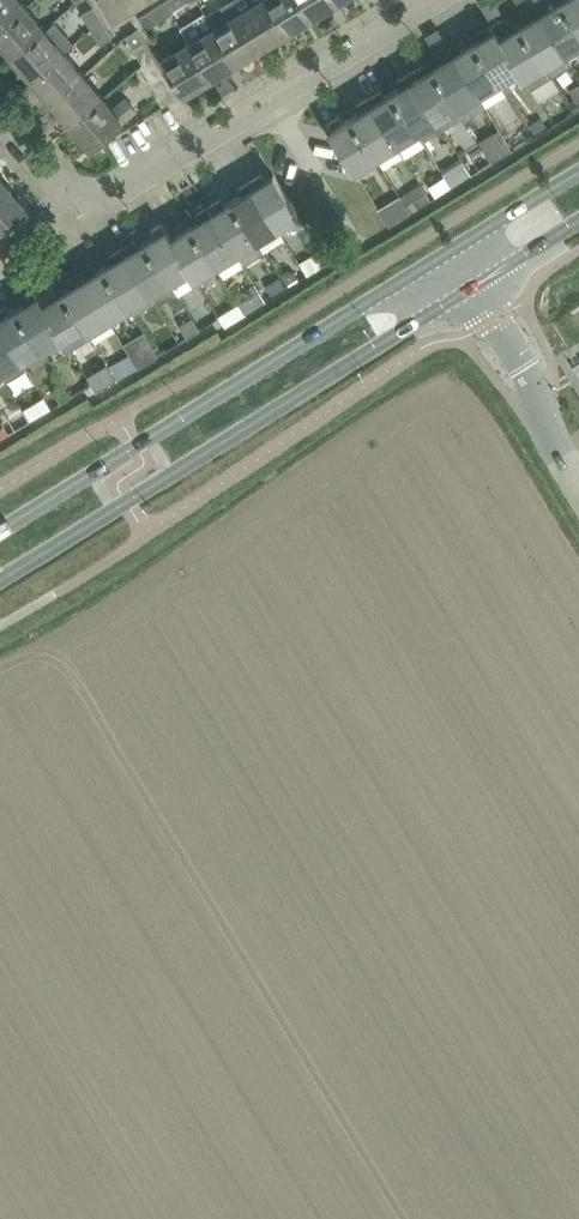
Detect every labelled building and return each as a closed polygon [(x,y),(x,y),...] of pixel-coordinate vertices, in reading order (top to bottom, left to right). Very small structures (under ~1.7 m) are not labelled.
[(27,5),(22,0),(0,0),(0,28),(27,5)] [(127,16),(118,0),(99,0),(114,24),(127,16)] [(127,16),(140,8),(135,0),(118,0),(127,16)] [(140,8),(153,0),(135,0),(140,8)] [(166,1),(172,12),(192,0),(167,0),(166,1)] [(238,62),(263,46),(241,10),(235,0),(230,0),(208,13),(216,26),(238,62)] [(263,46),(288,31),(269,0),(258,0),(241,10),(263,46)] [(288,31),(314,16),(304,0),(269,0),(288,31)] [(314,16),(339,0),(304,0),(314,16)] [(566,51),(578,43),(578,27),(563,0),(559,0),(554,3),(553,0),(546,0),(538,5),(566,51)] [(578,27),(578,0),(563,0),(578,27)] [(147,27),(172,12),(166,1),(140,16),(147,27)] [(0,28),(0,39),(14,55),(46,28),(27,5),(0,28)] [(83,12),(92,27),(104,21),(95,5),(83,12)] [(522,23),(545,64),(552,75),(573,63),(566,51),(538,5),(525,12),(529,19),(522,23)] [(113,36),(104,21),(92,27),(102,43),(113,36)] [(475,40),(500,80),(519,68),(524,77),(525,76),(492,21),(479,29),(483,35),(475,40)] [(510,22),(497,30),(525,76),(532,87),(552,75),(545,64),(522,23),(514,28),(510,22)] [(190,41),(212,77),(238,62),(216,26),(190,41)] [(46,28),(14,55),(33,78),(65,51),(46,28)] [(127,35),(134,47),(145,40),(138,28),(127,35)] [(451,46),(479,92),(500,80),(475,40),(468,45),(464,38),(451,46)] [(134,47),(144,62),(155,55),(145,40),(134,47)] [(186,93),(212,77),(190,41),(164,57),(186,93)] [(435,65),(465,115),(466,116),(486,104),(479,92),(451,46),(439,54),(442,60),(435,65)] [(65,51),(33,78),(53,101),(85,73),(65,51)] [(148,81),(163,105),(179,95),(155,55),(144,62),(144,63),(140,66),(141,67),(136,70),(144,83),(148,81)] [(410,71),(445,128),(465,115),(435,65),(427,69),(423,63),(410,71)] [(394,90),(418,130),(424,140),(445,128),(410,71),(398,79),(401,85),(394,90)] [(85,73),(53,101),(72,123),(104,96),(85,73)] [(369,96),(398,142),(418,130),(394,90),(386,94),(382,88),(369,96)] [(104,96),(72,123),(92,146),(136,109),(126,97),(114,108),(104,96)] [(353,115),(377,154),(398,142),(369,96),(357,104),(361,110),(353,115)] [(575,111),(578,109),(578,96),(569,101),(575,111)] [(356,167),(377,154),(353,115),(345,119),(341,113),(328,121),(356,167)] [(544,116),(529,125),(535,134),(549,125),(544,116)] [(480,139),(486,148),(493,160),(513,148),(500,128),(480,139)] [(518,146),(534,137),(529,128),(513,137),(518,146)] [(473,173),(472,173),(473,174),(494,161),(493,160),(486,148),(465,161),(473,173)] [(472,173),(465,161),(462,156),(442,168),(447,175),(446,175),(453,185),(472,173)] [(250,180),(279,226),(299,213),(275,173),(267,178),(263,172),(250,180)] [(11,186),(0,174),(0,196),(11,186)] [(234,198),(258,238),(279,226),(250,180),(238,187),(241,193),(234,198)] [(402,195),(412,211),(432,199),(422,182),(402,194),(402,195)] [(11,186),(0,196),(0,228),(4,233),(31,210),(11,186)] [(391,225),(412,211),(402,195),(402,194),(401,193),(383,204),(379,198),(376,200),(391,225)] [(238,250),(243,247),(248,244),(258,238),(234,198),(226,203),(222,197),(209,204),(238,250)] [(192,223),(217,263),(225,276),(246,264),(238,250),(209,204),(197,212),(200,218),(192,223)] [(147,239),(171,279),(189,268),(195,276),(197,275),(168,229),(169,229),(164,221),(151,229),(154,235),(147,239)] [(168,229),(197,275),(217,263),(192,223),(185,228),(181,221),(169,229),(168,229)] [(122,246),(150,291),(171,279),(147,239),(139,244),(135,238),(122,246)] [(106,264),(130,304),(135,312),(156,300),(150,291),(122,246),(110,253),(113,260),(106,264)] [(81,271),(109,316),(130,304),(106,264),(98,269),(94,263),(81,271)] [(288,268),(281,272),(289,283),(299,276),(295,269),(288,268)] [(65,289),(89,328),(109,316),(81,271),(69,278),(73,284),(65,289)] [(19,306),(43,346),(63,334),(64,334),(41,295),(36,287),(23,295),(27,301),(19,306)] [(64,334),(63,334),(68,341),(89,328),(65,289),(57,294),(53,288),(41,295),(64,334)] [(23,358),(43,346),(19,306),(11,311),(7,304),(0,309),(0,321),(23,358)] [(193,316),(180,324),(187,337),(201,329),(193,316)] [(2,371),(7,379),(28,367),(23,358),(0,321),(0,367),(2,371)] [(132,353),(121,359),(129,373),(140,367),(132,353)] [(25,408),(31,419),(52,406),(46,396),(25,408)]
